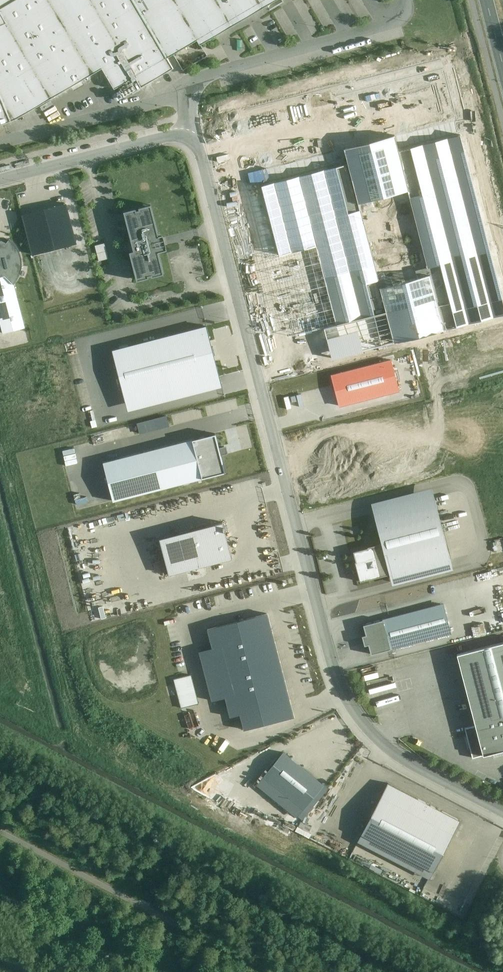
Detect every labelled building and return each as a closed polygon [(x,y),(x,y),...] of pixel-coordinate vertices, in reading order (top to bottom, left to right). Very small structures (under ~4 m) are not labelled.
[(13,120),(55,95),(76,82),(98,69),(111,90),(128,81),(141,74),(147,84),(174,68),(168,57),(184,47),(201,37),(205,42),(209,40),(275,0),(0,0),(0,124),(13,120)] [(460,134),(396,151),(407,192),(429,277),(443,331),(502,315),(502,301),(460,134)] [(396,151),(393,139),(370,145),(345,152),(348,164),(358,204),(407,192),(396,151)] [(358,204),(348,164),(297,177),(316,247),(336,326),(387,313),(381,290),(358,204)] [(316,247),(297,177),(262,186),(278,249),(280,256),(316,247)] [(135,207),(125,209),(136,247),(130,249),(138,279),(149,276),(148,274),(153,273),(153,275),(164,272),(159,250),(168,248),(166,239),(164,231),(158,232),(150,203),(139,206),(139,207),(135,208),(135,207)] [(64,208),(22,218),(30,255),(73,245),(64,208)] [(17,274),(23,264),(21,249),(15,239),(9,233),(6,236),(3,235),(0,236),(0,320),(3,332),(25,326),(13,280),(17,274)] [(99,261),(109,258),(105,242),(95,245),(99,261)] [(336,326),(316,247),(280,256),(256,262),(277,341),(325,329),(336,326)] [(429,277),(381,290),(387,313),(395,343),(443,331),(429,277)] [(395,343),(387,313),(336,326),(325,329),(333,359),(395,343)] [(111,349),(124,401),(220,376),(205,323),(111,349)] [(395,357),(332,371),(340,407),(402,390),(395,357)] [(213,432),(101,461),(111,500),(223,472),(213,432)] [(450,559),(435,500),(375,515),(381,541),(350,549),(352,558),(358,582),(450,559)] [(223,522),(160,538),(169,575),(232,559),(223,522)] [(449,631),(441,602),(362,622),(363,631),(360,632),(362,642),(366,642),(369,652),(449,631)] [(270,635),(264,615),(208,629),(213,649),(199,653),(212,705),(225,701),(229,718),(240,715),(243,728),(290,716),(270,635)] [(475,635),(486,632),(484,623),(473,626),(475,635)] [(454,653),(473,724),(465,727),(473,755),(502,749),(502,641),(454,653)] [(176,695),(180,707),(197,702),(189,674),(172,679),(176,695)] [(264,777),(304,807),(323,782),(284,752),(264,777)] [(387,785),(363,832),(435,869),(459,822),(387,785)]
